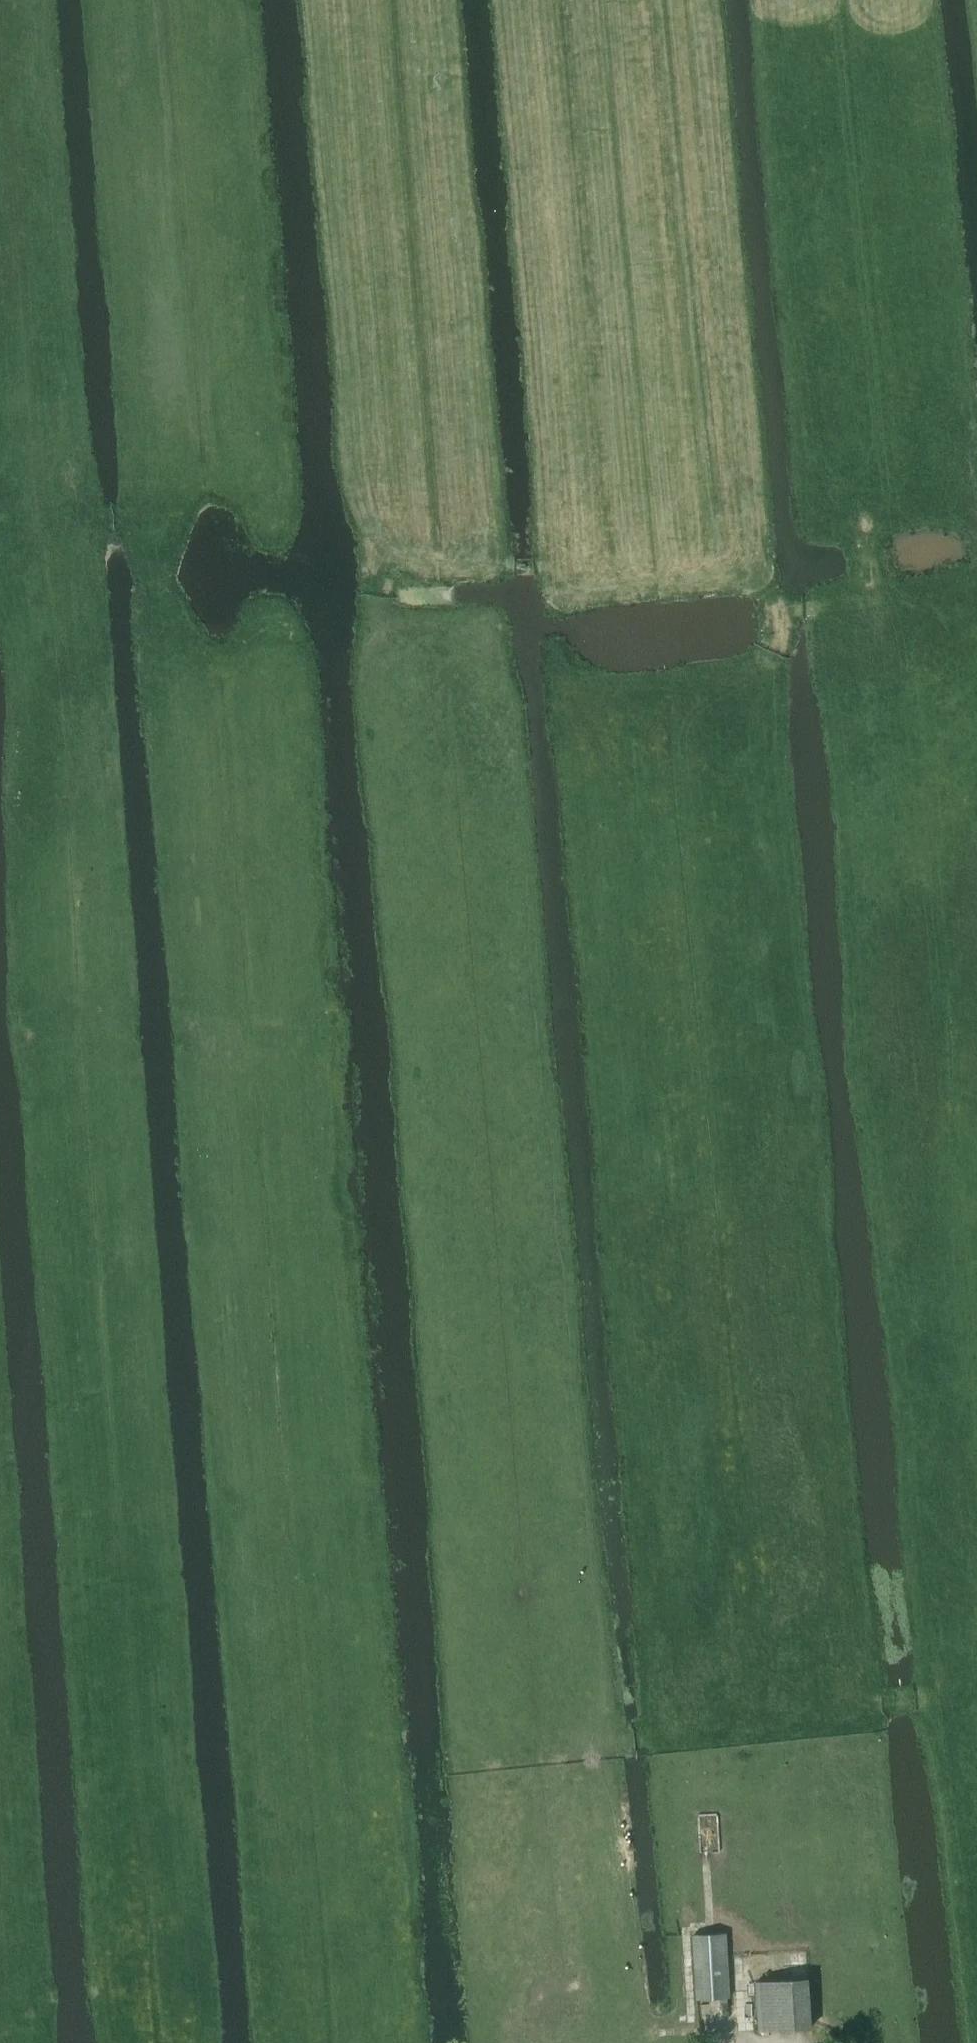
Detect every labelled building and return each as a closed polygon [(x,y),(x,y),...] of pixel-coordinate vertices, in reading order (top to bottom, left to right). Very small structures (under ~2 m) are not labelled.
[(698,1999),(730,1997),(726,1933),(694,1935),(698,1999)] [(759,2030),(811,2027),(808,1979),(756,1982),(759,2030)]
